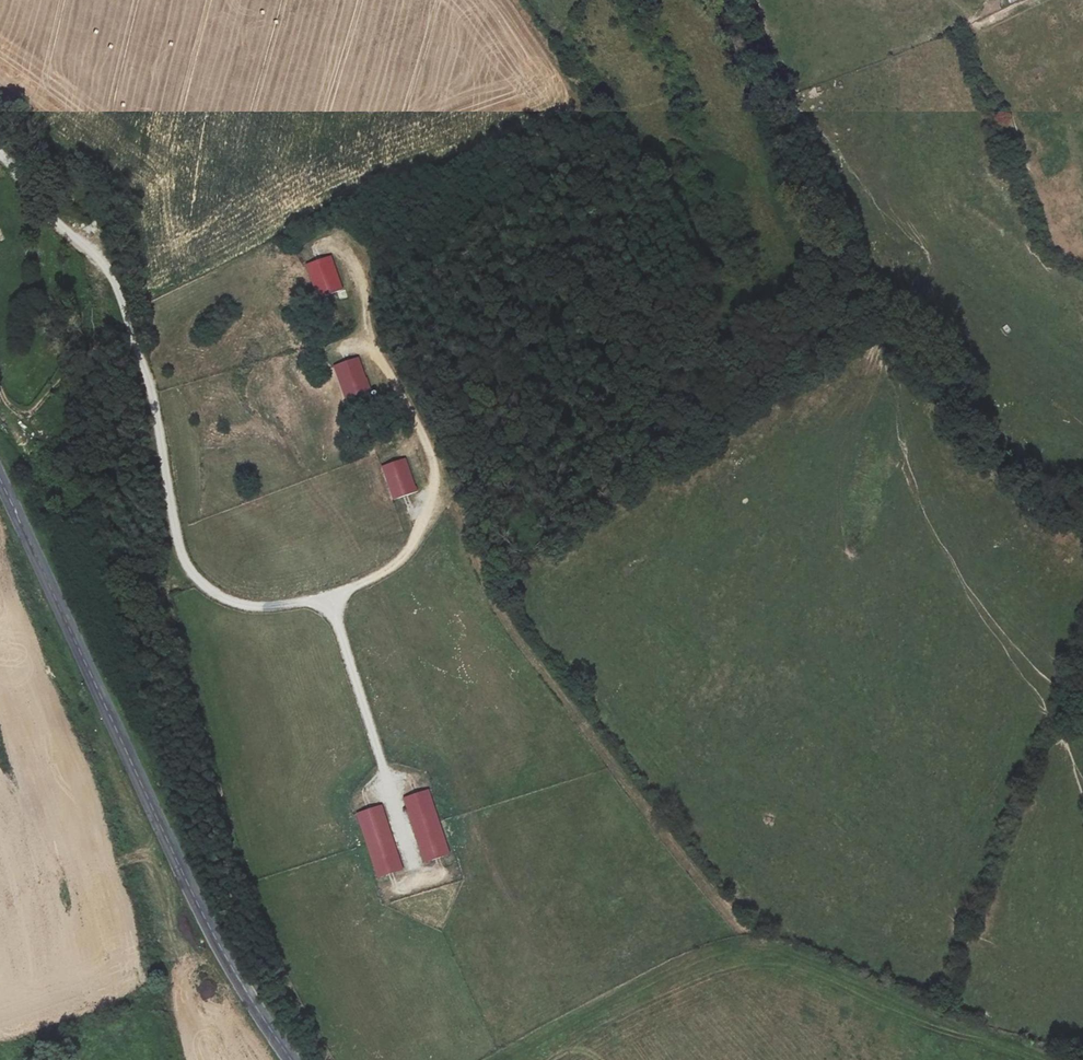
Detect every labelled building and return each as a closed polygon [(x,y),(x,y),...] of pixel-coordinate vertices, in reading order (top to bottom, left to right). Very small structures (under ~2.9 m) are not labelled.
[(316,299),(343,289),(330,254),(303,264),(316,299)] [(331,366),(345,401),(372,390),(358,356),(331,366)] [(405,457),(380,466),(392,500),(418,491),(405,457)] [(430,789),(402,797),(422,863),(449,855),(430,789)] [(383,803),(355,811),(376,878),(403,869),(383,803)]
